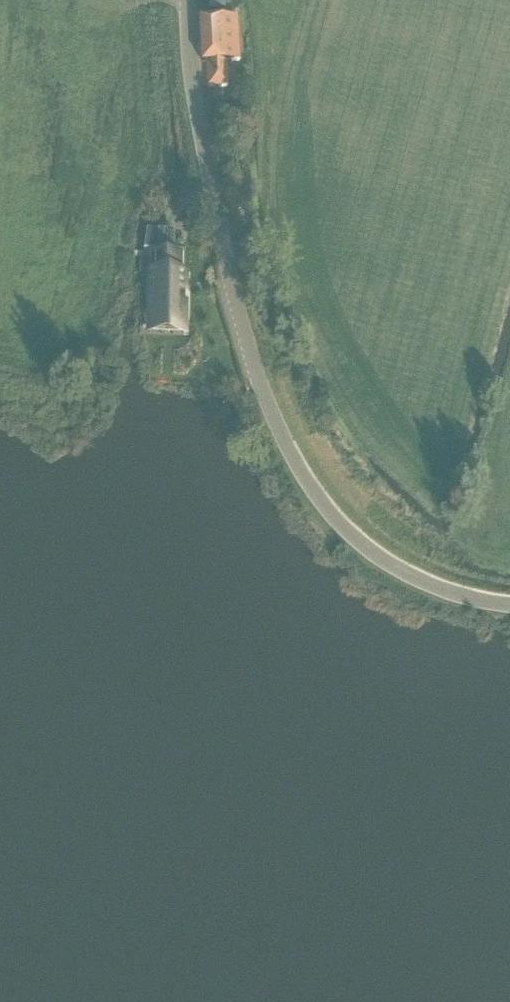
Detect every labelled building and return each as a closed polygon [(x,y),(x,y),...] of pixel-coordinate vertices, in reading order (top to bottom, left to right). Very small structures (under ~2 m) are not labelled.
[(202,63),(206,63),(207,87),(228,86),(226,62),(239,61),(237,17),(200,19),(202,63)] [(161,241),(176,241),(176,225),(161,225),(161,241)] [(144,250),(158,250),(158,230),(147,230),(144,250)] [(179,254),(152,254),(152,272),(150,272),(149,323),(185,324),(185,300),(185,272),(179,272),(179,254)]
